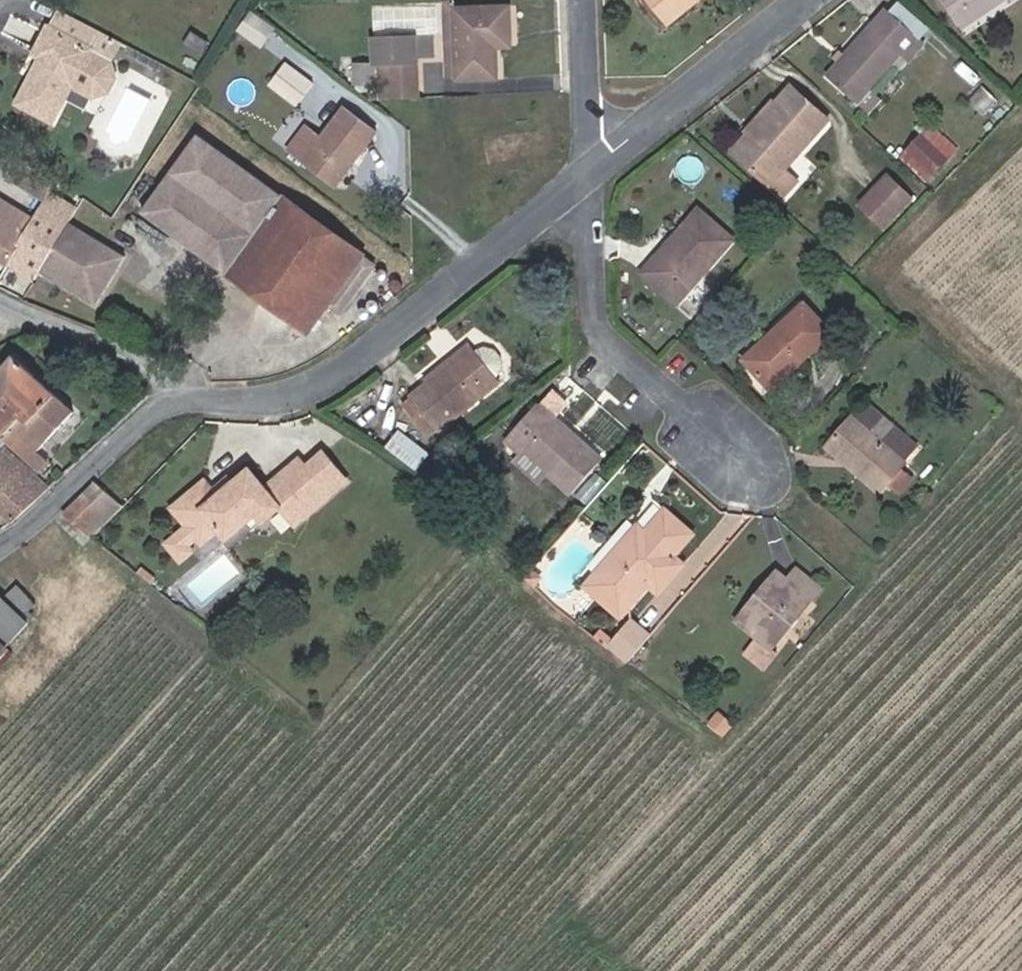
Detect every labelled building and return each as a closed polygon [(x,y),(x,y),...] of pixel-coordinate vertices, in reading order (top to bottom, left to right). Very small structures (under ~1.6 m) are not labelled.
[(658,19),(680,0),(643,0),(658,19)] [(658,19),(662,24),(692,0),(680,0),(658,19)] [(957,25),(995,0),(940,0),(957,25)] [(439,2),(375,1),(375,29),(439,30),(439,2)] [(88,47),(99,27),(56,5),(46,24),(88,47)] [(507,37),(506,6),(453,8),(453,12),(455,70),(455,76),(495,76),(494,46),(493,37),(507,37)] [(264,44),(276,25),(251,9),(239,28),(264,44)] [(921,44),(882,9),(823,76),(864,112),(879,96),(867,85),(897,51),(907,59),(921,44)] [(455,70),(453,12),(442,12),(444,70),(455,70)] [(88,47),(46,24),(32,50),(38,53),(15,98),(51,118),(88,47)] [(439,31),(418,31),(418,54),(438,54),(439,31)] [(413,58),(412,32),(371,34),(373,60),(386,60),(413,58)] [(507,45),(507,37),(493,37),(494,46),(507,45)] [(415,93),(413,58),(386,60),(387,80),(397,80),(398,94),(415,93)] [(311,81),(284,61),(267,84),(294,104),(311,81)] [(823,118),(787,84),(771,100),(769,102),(773,106),(748,132),(745,129),(742,132),(727,149),(759,178),(774,163),(778,166),(823,118)] [(771,100),(768,97),(738,128),(742,132),(745,129),(748,132),(773,106),(769,102),(771,100)] [(373,127),(342,104),(319,135),(302,124),(285,147),(331,180),(352,154),(354,154),(373,127)] [(928,180),(960,148),(932,120),(900,152),(928,180)] [(143,207),(226,267),(281,190),(197,131),(143,207)] [(53,177),(22,156),(10,172),(43,195),(47,188),(53,177)] [(778,166),(774,163),(759,178),(774,193),(789,177),(778,166)] [(904,195),(885,176),(857,204),(876,224),(904,195)] [(31,219),(8,263),(36,277),(41,268),(69,218),(76,205),(47,188),(43,195),(31,219)] [(362,248),(281,190),(226,267),(307,323),(326,297),(362,248)] [(31,219),(0,202),(0,259),(8,263),(31,219)] [(725,240),(691,210),(661,243),(667,247),(641,276),(669,302),(725,240)] [(69,218),(41,268),(73,286),(101,235),(69,218)] [(127,250),(101,235),(73,286),(101,300),(127,250)] [(667,247),(661,243),(636,271),(641,276),(667,247)] [(375,258),(362,248),(326,297),(340,307),(375,258)] [(824,335),(794,303),(734,358),(764,391),(824,335)] [(13,427),(17,431),(8,440),(30,460),(39,452),(80,411),(52,385),(44,377),(12,347),(0,360),(0,440),(13,427)] [(453,357),(449,352),(407,386),(411,391),(453,357)] [(489,376),(490,363),(482,354),(469,353),(460,360),(479,384),(489,376)] [(460,360),(455,355),(453,357),(411,391),(396,402),(423,437),(483,389),(479,384),(460,360)] [(908,446),(855,399),(842,414),(895,461),(908,446)] [(895,461),(842,414),(815,444),(868,491),(895,461)] [(556,443),(519,415),(494,447),(504,454),(496,465),(523,484),(531,474),(562,497),(591,461),(561,438),(556,443)] [(420,453),(390,431),(378,447),(408,469),(420,453)] [(10,520),(11,520),(45,485),(2,444),(0,446),(0,512),(10,520)] [(305,461),(328,489),(344,476),(321,448),(305,461)] [(46,459),(39,452),(30,460),(37,468),(46,459)] [(186,523),(195,533),(200,540),(217,526),(225,535),(255,510),(261,518),(278,503),(292,519),(328,489),(305,461),(299,453),(263,484),(247,466),(215,493),(202,478),(171,505),(186,523)] [(90,480),(58,514),(86,540),(118,506),(90,480)] [(680,536),(654,513),(635,534),(627,527),(608,548),(583,575),(617,606),(634,587),(644,595),(669,567),(660,558),(680,536)] [(165,541),(179,558),(190,548),(185,542),(195,533),(186,523),(165,541)] [(811,589),(786,568),(776,580),(800,602),(811,589)] [(153,585),(134,569),(129,575),(142,586),(148,591),(153,585)] [(534,578),(523,569),(516,578),(526,587),(534,578)] [(776,580),(768,574),(728,619),(749,638),(736,652),(753,667),(766,652),(761,647),(800,602),(776,580)] [(617,606),(583,575),(573,586),(607,617),(617,606)] [(0,595),(0,637),(4,641),(23,622),(0,595)] [(633,641),(617,627),(601,646),(617,660),(633,641)]
